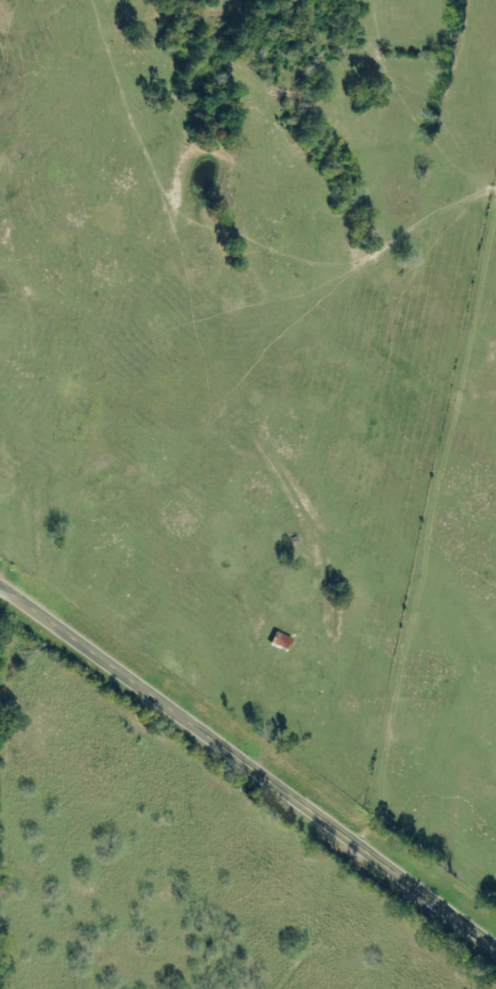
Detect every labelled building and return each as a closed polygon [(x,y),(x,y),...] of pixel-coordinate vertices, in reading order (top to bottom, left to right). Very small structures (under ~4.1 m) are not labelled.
[(287,650),(292,638),(276,632),(271,644),(287,650)]
